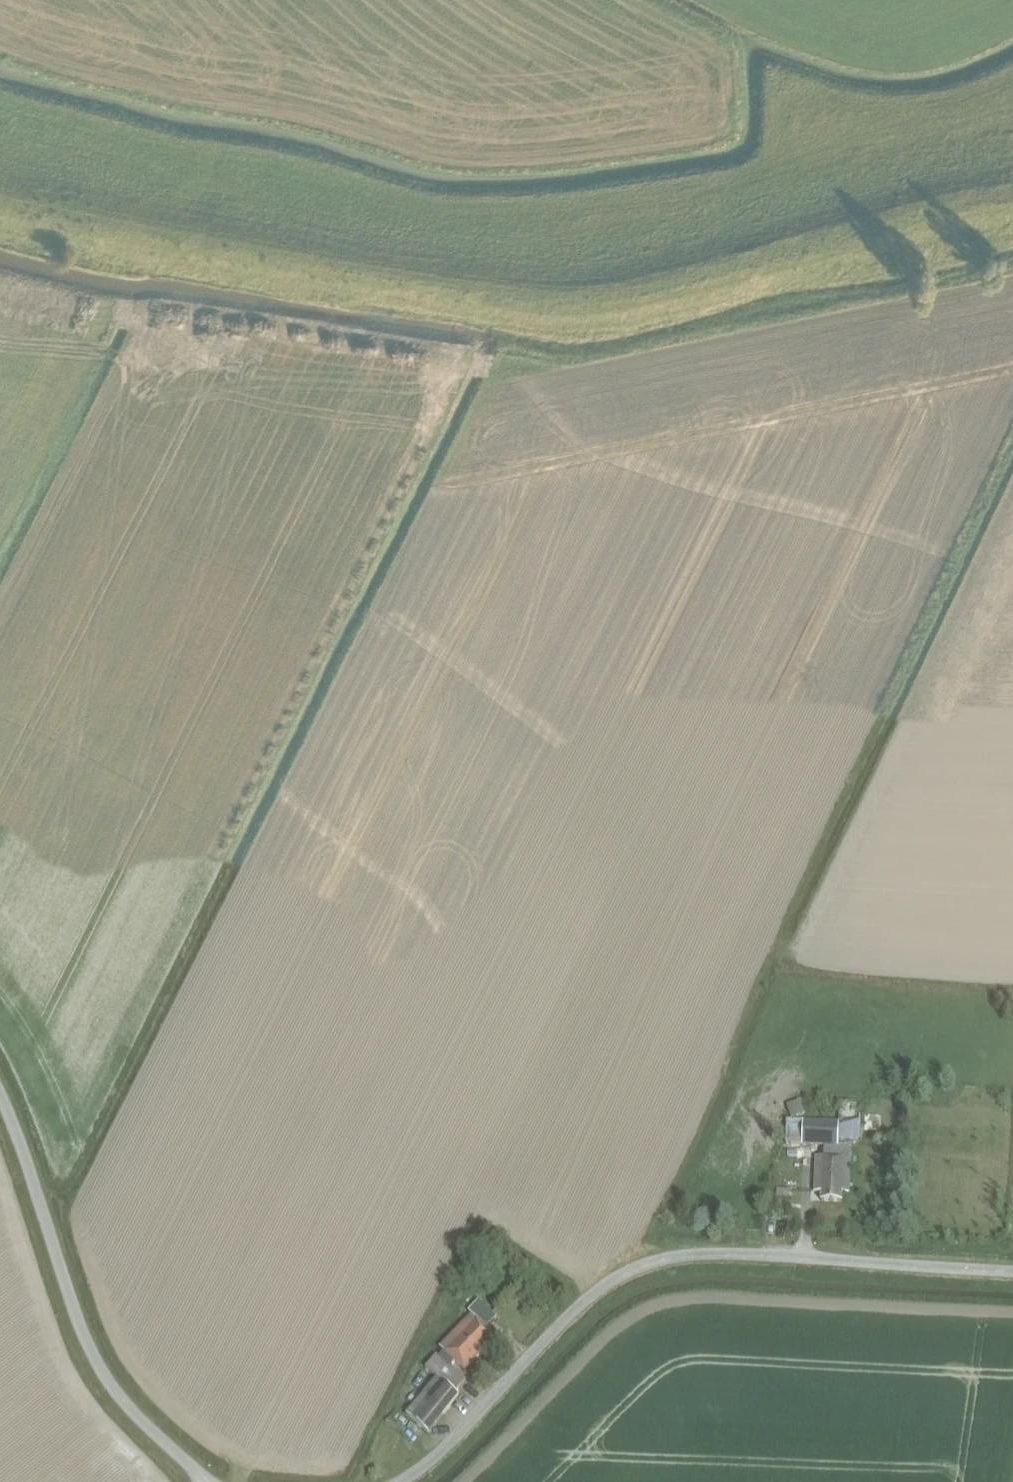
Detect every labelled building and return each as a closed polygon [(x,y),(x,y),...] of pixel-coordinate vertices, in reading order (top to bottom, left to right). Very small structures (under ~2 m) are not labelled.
[(848,1194),(849,1159),(847,1159),(848,1147),(837,1146),(838,1123),(802,1121),(801,1145),(823,1146),(822,1158),(816,1157),(814,1193),(821,1193),(821,1201),(841,1202),(841,1194),(848,1194)] [(444,1351),(437,1358),(449,1367),(454,1361),(464,1371),(496,1337),(486,1328),(497,1317),(478,1300),(467,1311),(471,1315),(440,1347),(444,1351)] [(449,1367),(437,1358),(435,1355),(424,1368),(437,1378),(406,1415),(427,1433),(459,1395),(455,1392),(464,1380),(449,1367)]
